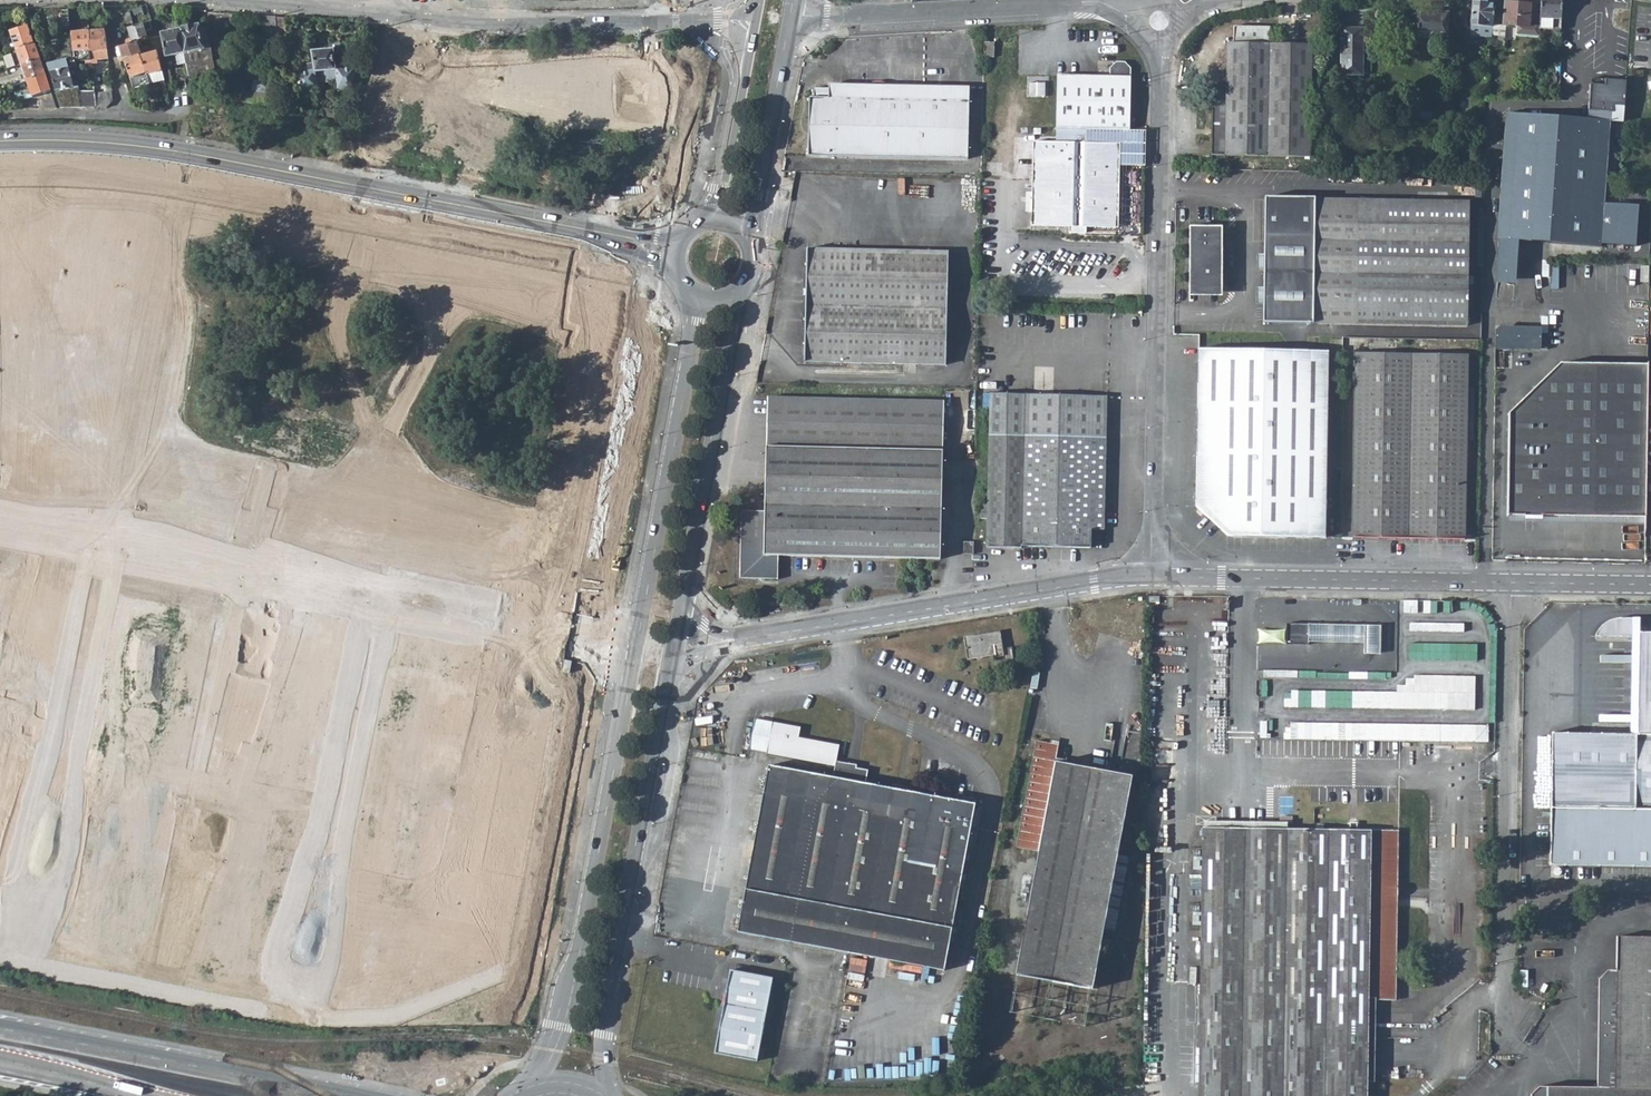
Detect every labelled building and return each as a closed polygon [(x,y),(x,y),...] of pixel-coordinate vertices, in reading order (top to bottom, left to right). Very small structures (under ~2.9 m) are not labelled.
[(1495,0),(1491,0),(1490,1),(1476,0),(1473,0),(1470,38),(1491,40),(1491,36),(1495,0)] [(1527,37),(1530,4),(1514,2),(1515,0),(1505,0),(1503,24),(1516,25),(1515,35),(1527,37)] [(1561,30),(1562,0),(1541,0),(1540,29),(1561,30)] [(1416,38),(1446,39),(1448,13),(1417,12),(1416,38)] [(72,31),(75,51),(91,49),(89,31),(88,20),(83,21),(84,30),(72,31)] [(139,41),(147,38),(146,30),(144,23),(127,28),(123,29),(124,36),(130,35),(131,38),(126,40),(126,42),(135,40),(137,40),(139,41)] [(12,50),(16,48),(34,42),(28,25),(11,31),(14,39),(9,42),(12,50)] [(200,30),(199,25),(180,29),(187,63),(190,78),(216,73),(208,28),(200,30)] [(1235,26),(1234,42),(1228,43),(1227,84),(1213,84),(1211,154),(1310,156),(1311,42),(1270,43),(1270,27),(1235,26)] [(1341,27),(1340,74),(1354,74),(1354,54),(1363,54),(1363,27),(1341,27)] [(108,57),(105,30),(105,29),(89,31),(91,49),(92,59),(108,57)] [(177,55),(179,64),(187,63),(180,29),(161,32),(166,57),(177,55)] [(276,30),(275,45),(284,45),(285,30),(276,30)] [(1503,49),(1504,37),(1491,36),(1491,40),(1490,48),(1503,49)] [(994,56),(994,41),(985,41),(985,56),(994,56)] [(8,68),(21,64),(40,58),(34,42),(16,48),(18,51),(3,56),(8,68)] [(136,42),(119,46),(122,54),(119,55),(120,60),(124,59),(139,53),(140,53),(138,49),(136,42)] [(147,75),(163,71),(158,52),(150,55),(148,55),(145,46),(138,49),(140,53),(139,53),(147,75)] [(292,97),(320,88),(337,86),(338,94),(350,93),(353,74),(352,67),(335,69),(332,49),(312,52),(314,63),(308,64),(310,72),(286,77),(292,97)] [(150,83),(147,75),(139,53),(124,59),(131,78),(135,77),(138,87),(150,84),(150,83)] [(1354,74),(1362,74),(1363,54),(1354,54),(1354,74)] [(20,75),(22,82),(45,75),(40,58),(21,64),(24,73),(20,75)] [(49,74),(60,107),(81,107),(79,87),(77,66),(76,62),(76,59),(46,65),(48,72),(49,74)] [(1058,74),(1056,128),(1130,130),(1131,67),(1127,62),(1117,61),(1111,67),(1111,76),(1058,74)] [(147,75),(150,83),(165,81),(163,71),(147,75)] [(45,75),(22,82),(13,85),(15,94),(19,93),(20,94),(26,93),(24,85),(28,84),(33,97),(50,91),(45,75)] [(193,93),(192,89),(190,78),(182,79),(185,91),(193,93)] [(1561,117),(1507,114),(1500,208),(1497,239),(1600,245),(1600,243),(1634,245),(1637,205),(1621,204),(1621,199),(1603,197),(1607,144),(1614,145),(1616,120),(1623,121),(1626,80),(1590,78),(1589,104),(1588,119),(1561,117)] [(255,89),(264,89),(264,80),(255,80),(255,89)] [(971,87),(835,83),(835,86),(816,86),(815,96),(810,96),(809,154),(968,159),(971,87)] [(273,95),(230,87),(227,99),(275,107),(273,95)] [(80,91),(82,105),(96,104),(94,90),(80,91)] [(108,107),(114,101),(113,93),(96,95),(97,107),(108,107)] [(42,100),(45,107),(56,107),(52,97),(42,100)] [(1561,117),(1588,119),(1589,104),(1562,103),(1561,117)] [(1035,148),(1035,140),(1021,139),(1021,148),(1019,148),(1019,173),(1028,173),(1028,148),(1035,148)] [(1085,225),(1115,226),(1117,141),(1035,140),(1035,148),(1033,223),(1069,224),(1069,231),(1085,231),(1085,225)] [(1468,325),(1469,209),(1314,206),(1314,198),(1264,197),(1262,322),(1468,325)] [(1187,226),(1187,287),(1219,288),(1220,226),(1187,226)] [(949,253),(807,249),(804,362),(946,367),(949,253)] [(1496,347),(1549,349),(1550,326),(1496,324),(1496,347)] [(1328,351),(1197,349),(1195,504),(1227,535),(1324,536),(1328,351)] [(1467,355),(1355,353),(1352,536),(1464,538),(1467,355)] [(1648,366),(1560,365),(1509,411),(1506,515),(1644,518),(1648,366)] [(990,392),(989,434),(1023,436),(1107,439),(1109,396),(990,392)] [(943,404),(766,399),(763,510),(741,509),(740,576),(777,577),(778,555),(939,560),(943,404)] [(986,519),(985,547),(1020,548),(1020,546),(1023,436),(989,434),(987,505),(986,519)] [(1107,439),(1023,436),(1020,546),(1089,548),(1090,530),(1102,530),(1107,439)] [(963,555),(972,555),(972,542),(963,542),(963,555)] [(1333,614),(1332,622),(1370,624),(1370,616),(1333,614)] [(1633,624),(1633,618),(1613,618),(1605,622),(1599,628),(1596,635),(1640,636),(1638,735),(1552,733),(1550,866),(1650,868),(1650,625),(1633,624)] [(1411,621),(1411,630),(1465,631),(1465,623),(1411,621)] [(1306,624),(1284,624),(1284,630),(1284,645),(1306,645),(1306,642),(1306,624)] [(1378,654),(1378,625),(1306,624),(1306,642),(1362,643),(1362,654),(1378,654)] [(1255,645),(1284,645),(1284,630),(1255,630),(1255,645)] [(999,632),(962,637),(966,660),(993,656),(994,658),(1003,656),(1002,649),(999,632)] [(1410,658),(1478,660),(1478,643),(1411,641),(1410,658)] [(1010,648),(1002,649),(1003,656),(1004,664),(1013,663),(1010,648)] [(1398,683),(1398,691),(1286,689),(1285,706),(1476,710),(1477,675),(1406,674),(1406,683),(1398,683)] [(1490,725),(1292,719),(1291,737),(1489,742),(1490,725)] [(797,727),(753,720),(748,750),(833,764),(830,776),(864,783),(866,772),(853,769),(854,764),(834,761),(836,746),(795,739),(797,727)] [(1057,746),(1035,742),(1014,848),(1036,852),(1054,763),(1057,746)] [(1115,856),(1130,778),(1054,763),(1036,852),(1012,976),(1088,991),(1100,930),(1115,856)] [(1201,827),(1195,1095),(1365,1095),(1367,1001),(1395,1002),(1399,831),(1201,827)] [(1127,859),(1115,856),(1100,930),(1112,932),(1127,859)] [(1613,1089),(1594,1089),(1537,1088),(1529,1095),(1650,1095),(1650,938),(1616,937),(1615,972),(1613,1089)] [(1574,958),(1579,942),(1569,940),(1568,944),(1564,956),(1574,958)] [(759,1060),(773,976),(730,968),(715,1052),(759,1060)] [(1594,1089),(1613,1089),(1615,972),(1607,971),(1597,981),(1594,1089)]
